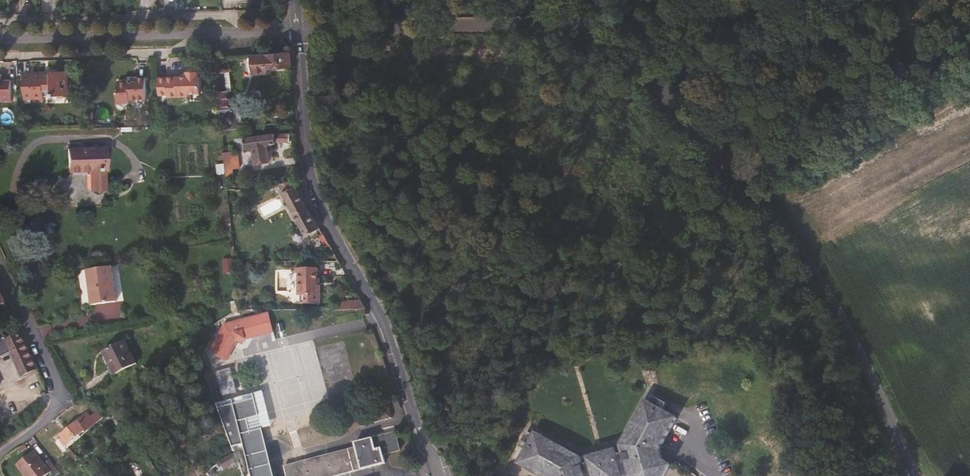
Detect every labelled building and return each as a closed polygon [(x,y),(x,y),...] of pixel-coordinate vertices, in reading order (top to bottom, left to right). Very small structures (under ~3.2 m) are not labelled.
[(266,74),(290,71),(287,55),(250,60),(252,80),(266,78),(266,74)] [(208,67),(207,67),(207,62),(195,62),(195,67),(167,68),(167,86),(176,86),(176,87),(196,88),(195,84),(208,84),(208,67)] [(74,78),(75,63),(59,63),(59,65),(50,65),(50,63),(31,64),(31,89),(37,90),(36,89),(41,89),(41,92),(51,92),(51,86),(62,86),(62,85),(71,86),(72,78),(74,78)] [(236,64),(225,64),(226,85),(238,85),(236,64)] [(8,65),(0,65),(0,86),(9,86),(9,92),(20,92),(19,72),(8,71),(8,65)] [(137,90),(154,90),(154,68),(145,68),(145,72),(126,70),(125,81),(124,81),(124,92),(129,97),(132,93),(137,93),(137,90)] [(253,99),(240,100),(238,85),(226,85),(228,103),(239,103),(241,121),(242,121),(254,119),(253,99)] [(241,121),(239,103),(228,103),(229,116),(229,123),(241,121)] [(243,127),(242,121),(241,121),(229,123),(230,131),(235,131),(235,127),(243,127)] [(276,148),(276,145),(292,142),(290,131),(242,140),(245,151),(251,150),(254,164),(267,161),(265,150),(276,148)] [(116,162),(115,139),(78,138),(78,163),(98,163),(98,180),(114,181),(114,162),(116,162)] [(236,156),(236,146),(221,146),(224,184),(232,184),(232,174),(234,174),(234,169),(234,165),(231,163),(231,156),(236,156)] [(305,205),(292,176),(277,179),(291,211),(305,205)] [(269,191),(272,198),(278,195),(276,189),(269,191)] [(317,228),(305,205),(291,211),(302,235),(317,228)] [(233,270),(231,257),(223,258),(224,271),(233,270)] [(321,282),(316,282),(316,268),(296,268),(296,295),(303,295),(303,302),(321,302),(321,282)] [(119,302),(115,272),(90,276),(93,306),(119,302)] [(331,297),(331,307),(363,308),(358,297),(331,297)] [(248,339),(274,333),(269,313),(225,324),(210,351),(227,360),(236,343),(248,339)] [(120,370),(139,358),(127,337),(107,348),(120,370)] [(27,356),(21,341),(6,349),(3,346),(0,348),(0,370),(12,363),(22,383),(24,386),(38,379),(27,356)] [(261,427),(271,425),(263,391),(215,403),(246,475),(273,475),(261,427)] [(628,475),(663,475),(669,465),(660,461),(658,451),(675,419),(644,402),(620,446),(622,453),(615,455),(614,449),(605,452),(605,454),(596,457),(596,454),(587,457),(588,463),(582,465),(580,458),(535,433),(518,464),(539,475),(626,475),(628,475)] [(392,419),(388,403),(357,411),(362,427),(392,419)] [(91,429),(104,416),(97,409),(91,415),(86,410),(79,418),(91,429)] [(66,431),(77,423),(70,414),(52,428),(61,440),(68,434),(66,431)] [(384,456),(400,451),(395,434),(355,444),(355,448),(285,467),(287,475),(339,475),(386,463),(384,456)] [(26,475),(42,475),(51,469),(35,449),(17,464),(26,475)] [(239,464),(235,453),(220,461),(223,466),(205,475),(206,475),(217,475),(239,464)] [(54,474),(55,475),(56,475),(60,473),(55,466),(51,469),(42,475),(52,475),(54,474)]
